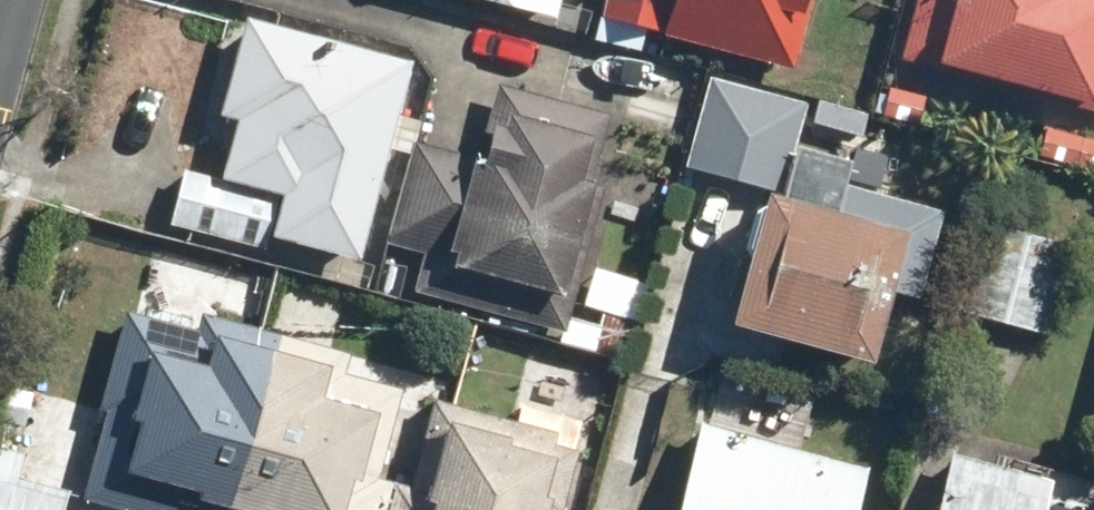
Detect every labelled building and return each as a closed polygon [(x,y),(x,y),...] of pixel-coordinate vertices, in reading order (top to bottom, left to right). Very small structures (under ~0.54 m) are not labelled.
[(552,21),(558,0),(472,0),(552,21)] [(596,20),(787,72),(807,0),(602,0),(596,20)] [(895,57),(1093,114),(1093,0),(912,0),(895,57)] [(242,15),(215,118),(230,122),(216,177),(179,167),(163,226),(259,250),(263,235),(356,259),(409,58),(242,15)] [(409,141),(381,246),(419,256),(409,297),(559,336),(598,185),(583,181),(602,109),(494,81),(474,158),(409,141)] [(707,121),(685,198),(752,216),(773,139),(707,121)] [(761,190),(724,322),(866,361),(903,230),(761,190)] [(980,222),(957,312),(1039,333),(1062,243),(980,222)] [(79,496),(133,509),(169,509),(176,486),(267,509),(383,509),(391,479),(376,474),(399,387),(341,372),(346,352),(194,313),(190,328),(121,310),(95,408),(102,410),(79,496)] [(673,509),(853,509),(865,464),(802,448),(811,413),(737,393),(727,430),(697,422),(673,509)] [(383,509),(555,509),(571,450),(548,444),(552,431),(428,398),(406,482),(391,479),(383,509)] [(931,509),(1037,509),(1045,479),(947,452),(931,509)]
